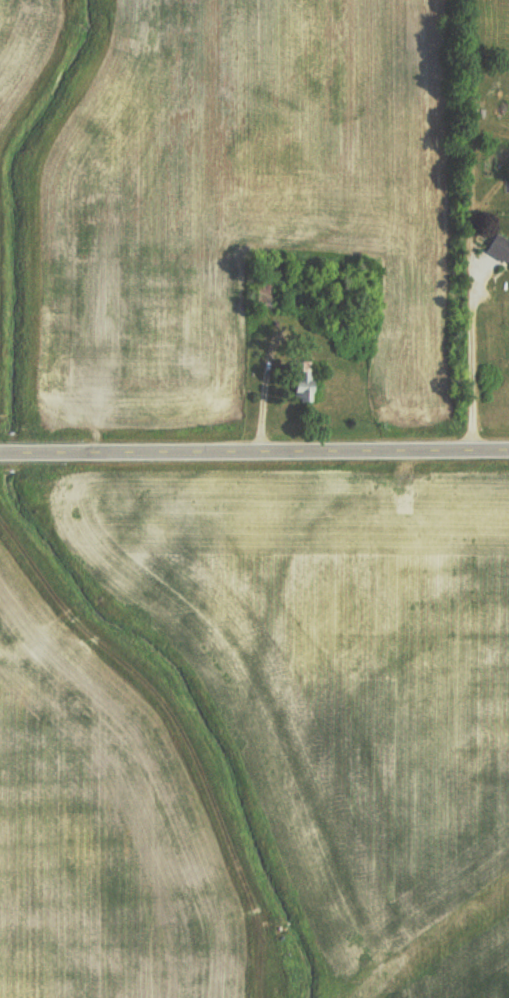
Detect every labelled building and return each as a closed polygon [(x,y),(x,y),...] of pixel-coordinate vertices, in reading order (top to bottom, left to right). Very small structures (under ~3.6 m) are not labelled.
[(508,258),(508,238),(496,232),(487,252),(508,260),(508,258)] [(314,372),(299,370),(295,398),(311,400),(314,372)]
